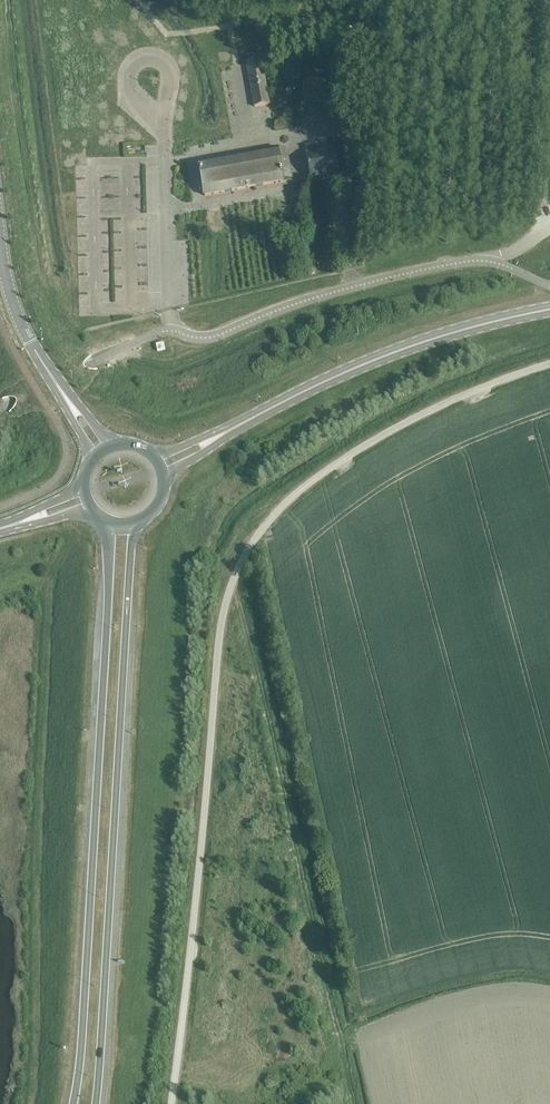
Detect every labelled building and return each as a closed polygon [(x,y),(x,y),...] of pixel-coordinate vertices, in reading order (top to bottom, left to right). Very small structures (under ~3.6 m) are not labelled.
[(247,63),(254,107),(269,105),(262,61),(247,63)] [(306,147),(311,180),(338,176),(334,151),(319,153),(318,145),(306,147)] [(283,181),(292,179),(287,149),(278,151),(278,149),(198,163),(204,196),(284,182),(283,181)] [(164,343),(156,345),(157,352),(165,350),(164,343)]
